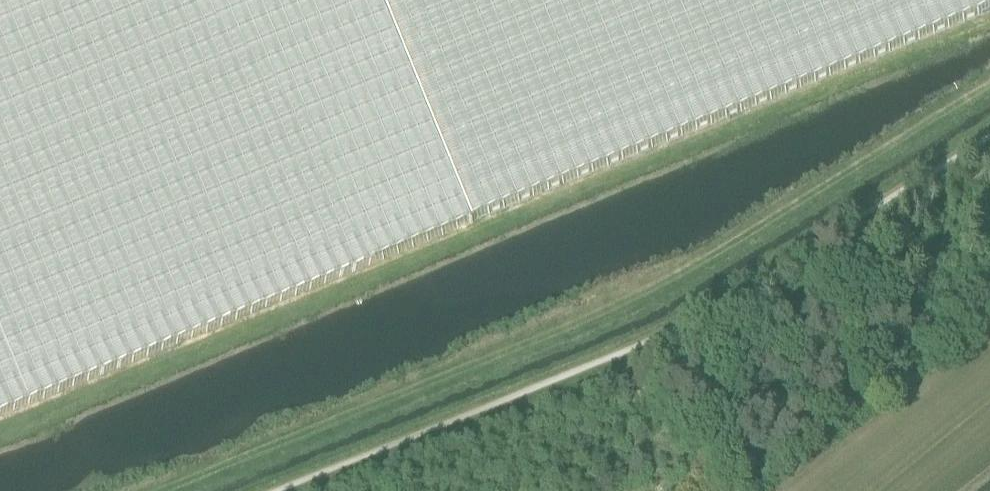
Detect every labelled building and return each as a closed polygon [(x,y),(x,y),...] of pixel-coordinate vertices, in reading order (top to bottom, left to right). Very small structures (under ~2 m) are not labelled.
[(475,222),(989,12),(989,0),(0,0),(0,416),(475,222)]
